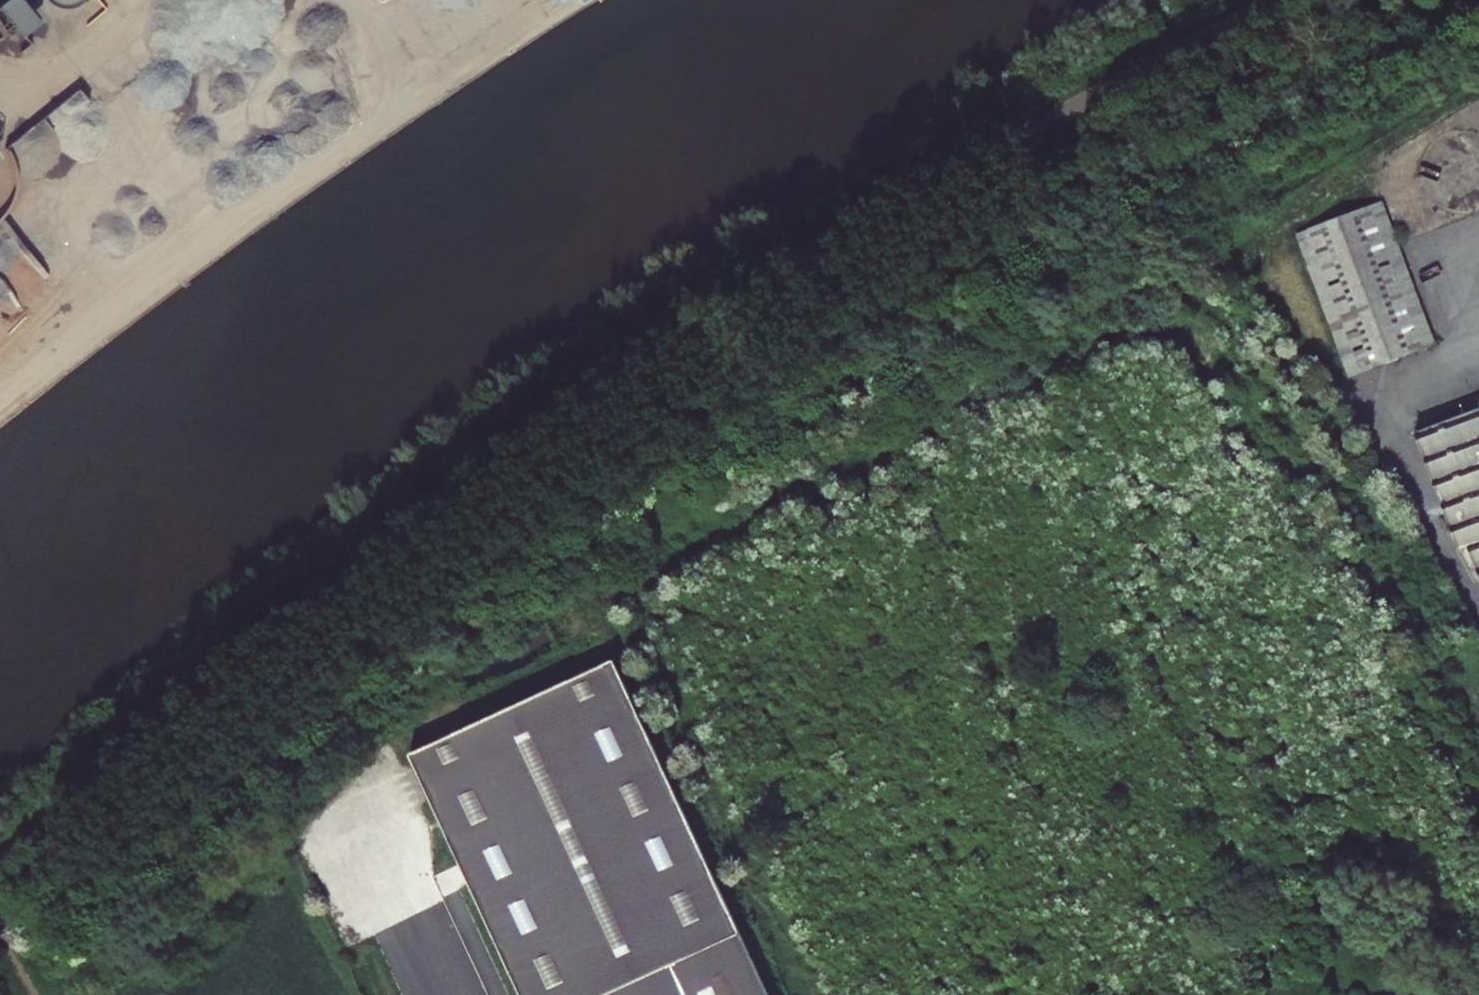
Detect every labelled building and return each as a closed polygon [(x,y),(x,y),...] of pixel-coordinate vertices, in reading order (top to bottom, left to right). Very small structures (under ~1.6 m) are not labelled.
[(38,18),(24,0),(0,0),(0,10),(20,33),(38,18)] [(1386,202),(1298,235),(1352,376),(1440,343),(1386,202)] [(1418,433),(1461,546),(1478,580),(1478,411),(1418,433)] [(620,659),(526,701),(415,750),(526,994),(771,994),(620,659)]
